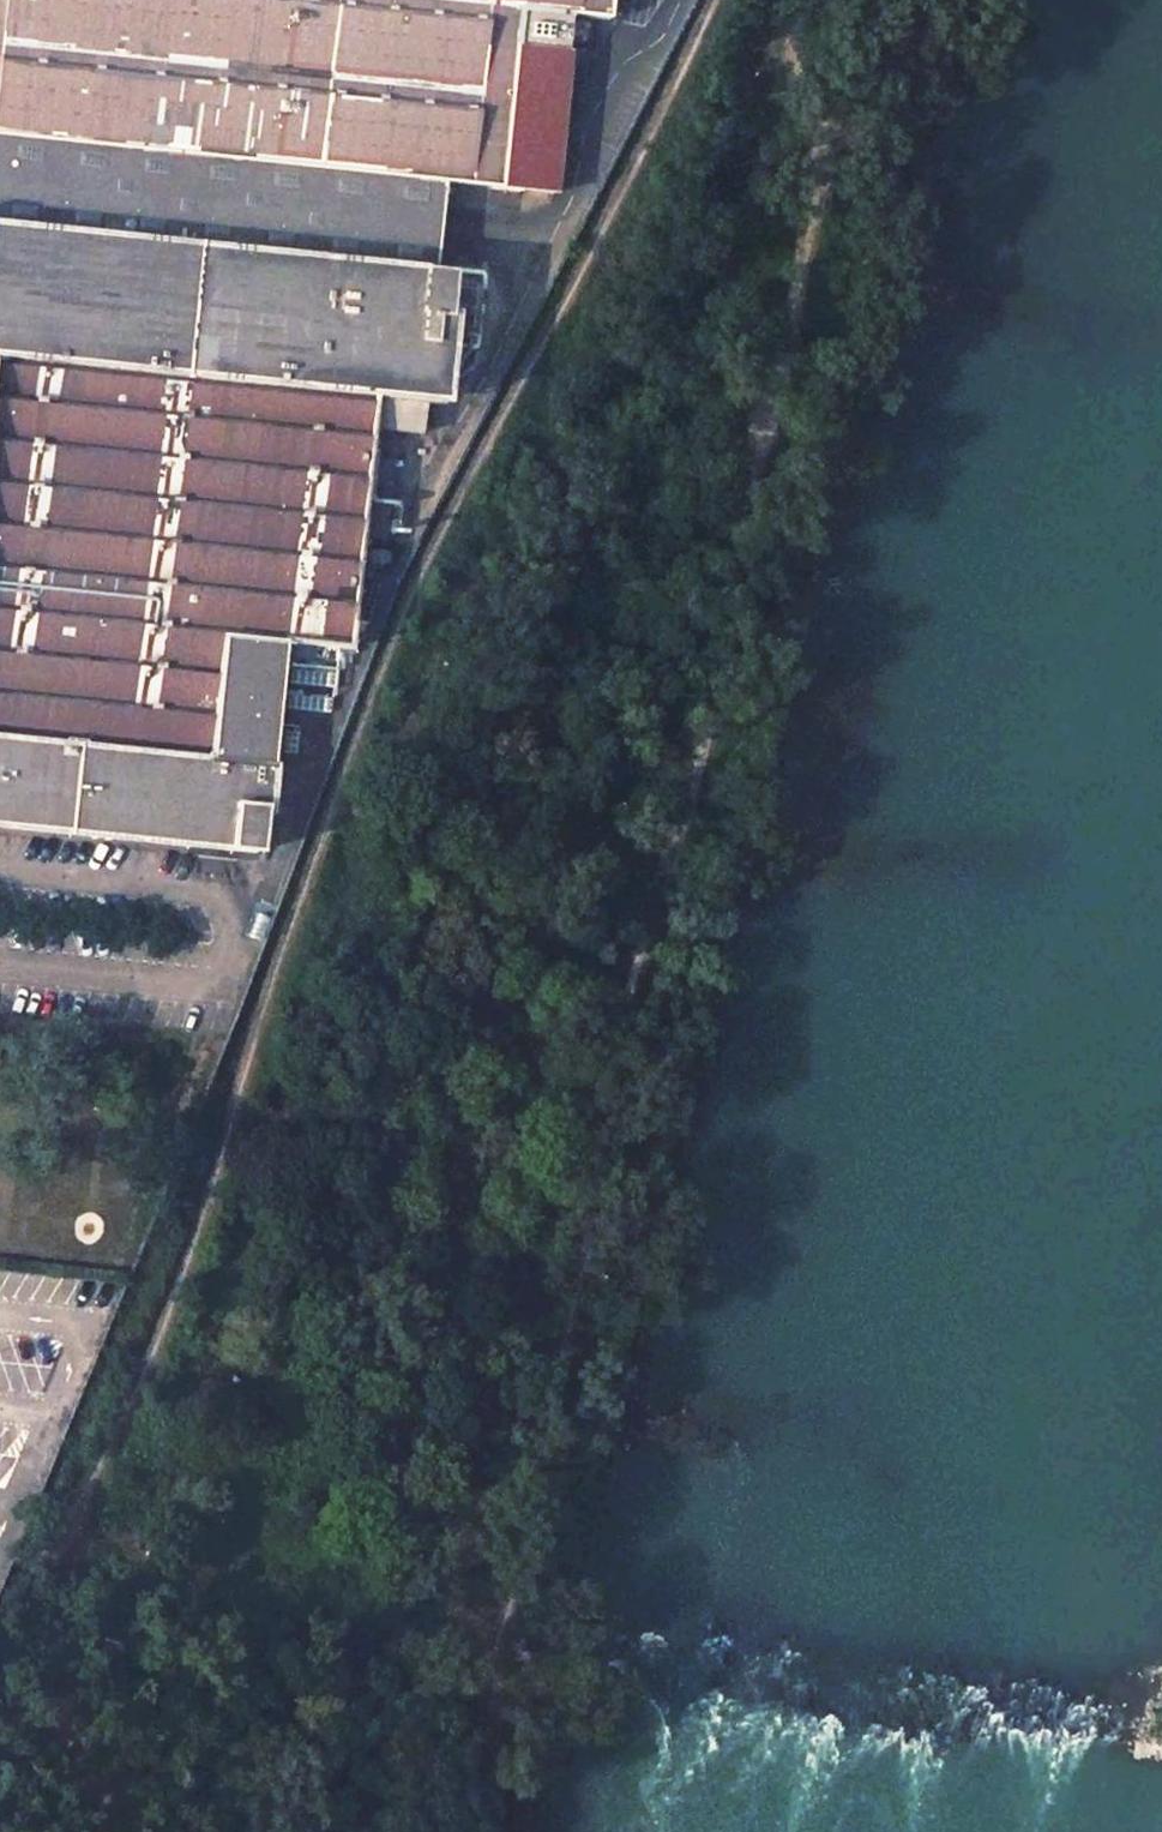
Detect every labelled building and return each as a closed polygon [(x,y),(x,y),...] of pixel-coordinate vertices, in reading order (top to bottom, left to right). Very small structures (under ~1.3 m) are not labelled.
[(198,845),(198,836),(228,839),(228,847),(256,850),(260,811),(267,812),(284,642),(350,649),(361,542),(383,544),(387,510),(364,508),(373,430),(419,435),(423,402),(440,404),(448,331),(479,334),(484,283),(452,280),(453,274),(440,273),(450,183),(501,188),(521,9),(610,18),(612,0),(0,0),(0,823),(198,845)] [(198,845),(228,847),(228,839),(198,836),(198,845)]
